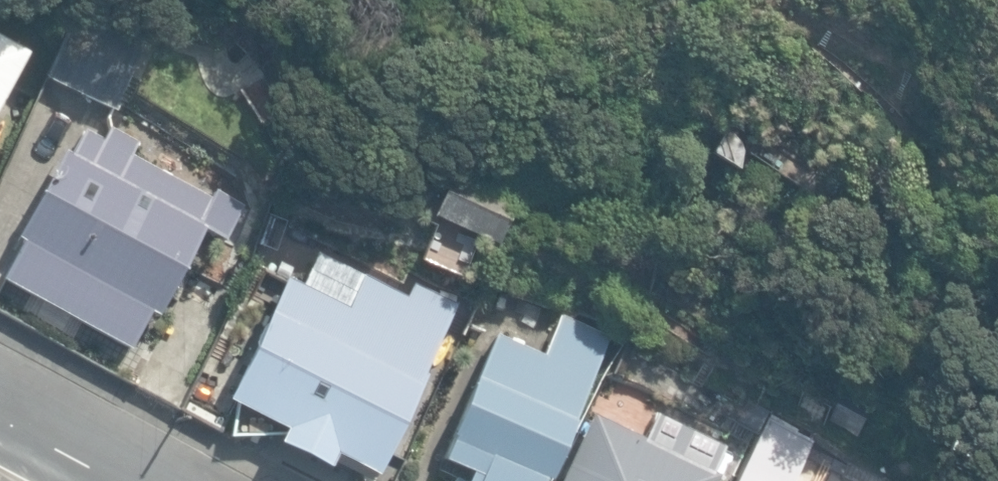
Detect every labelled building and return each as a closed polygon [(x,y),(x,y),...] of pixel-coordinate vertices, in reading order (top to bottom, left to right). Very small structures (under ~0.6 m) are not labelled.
[(116,110),(162,14),(132,0),(82,0),(80,4),(73,0),(54,0),(41,27),(66,39),(67,40),(49,78),(116,110)] [(13,65),(0,58),(0,91),(13,65)] [(829,170),(767,126),(752,147),(814,191),(829,170)] [(730,128),(712,151),(736,170),(741,148),(730,128)] [(4,280),(132,349),(149,316),(157,321),(204,233),(223,243),(245,204),(217,189),(211,201),(131,158),(133,154),(139,144),(111,129),(105,140),(85,130),(70,158),(64,155),(18,239),(25,243),(4,280)] [(433,218),(497,249),(521,200),(457,169),(433,218)] [(206,248),(196,269),(222,282),(233,261),(206,248)] [(392,304),(462,337),(478,302),(409,269),(392,304)] [(436,355),(281,279),(222,401),(281,430),(274,444),(327,470),(331,463),(366,480),(371,471),(377,474),(436,355)] [(611,339),(561,317),(543,357),(496,336),(440,460),(460,468),(454,480),(548,480),(611,339)] [(502,331),(529,341),(533,327),(507,318),(502,331)] [(736,423),(757,435),(768,414),(748,403),(736,423)] [(721,478),(714,474),(727,448),(658,413),(645,439),(594,414),(561,480),(720,480),(721,478)] [(752,480),(795,480),(814,443),(768,420),(741,476),(752,480)]
